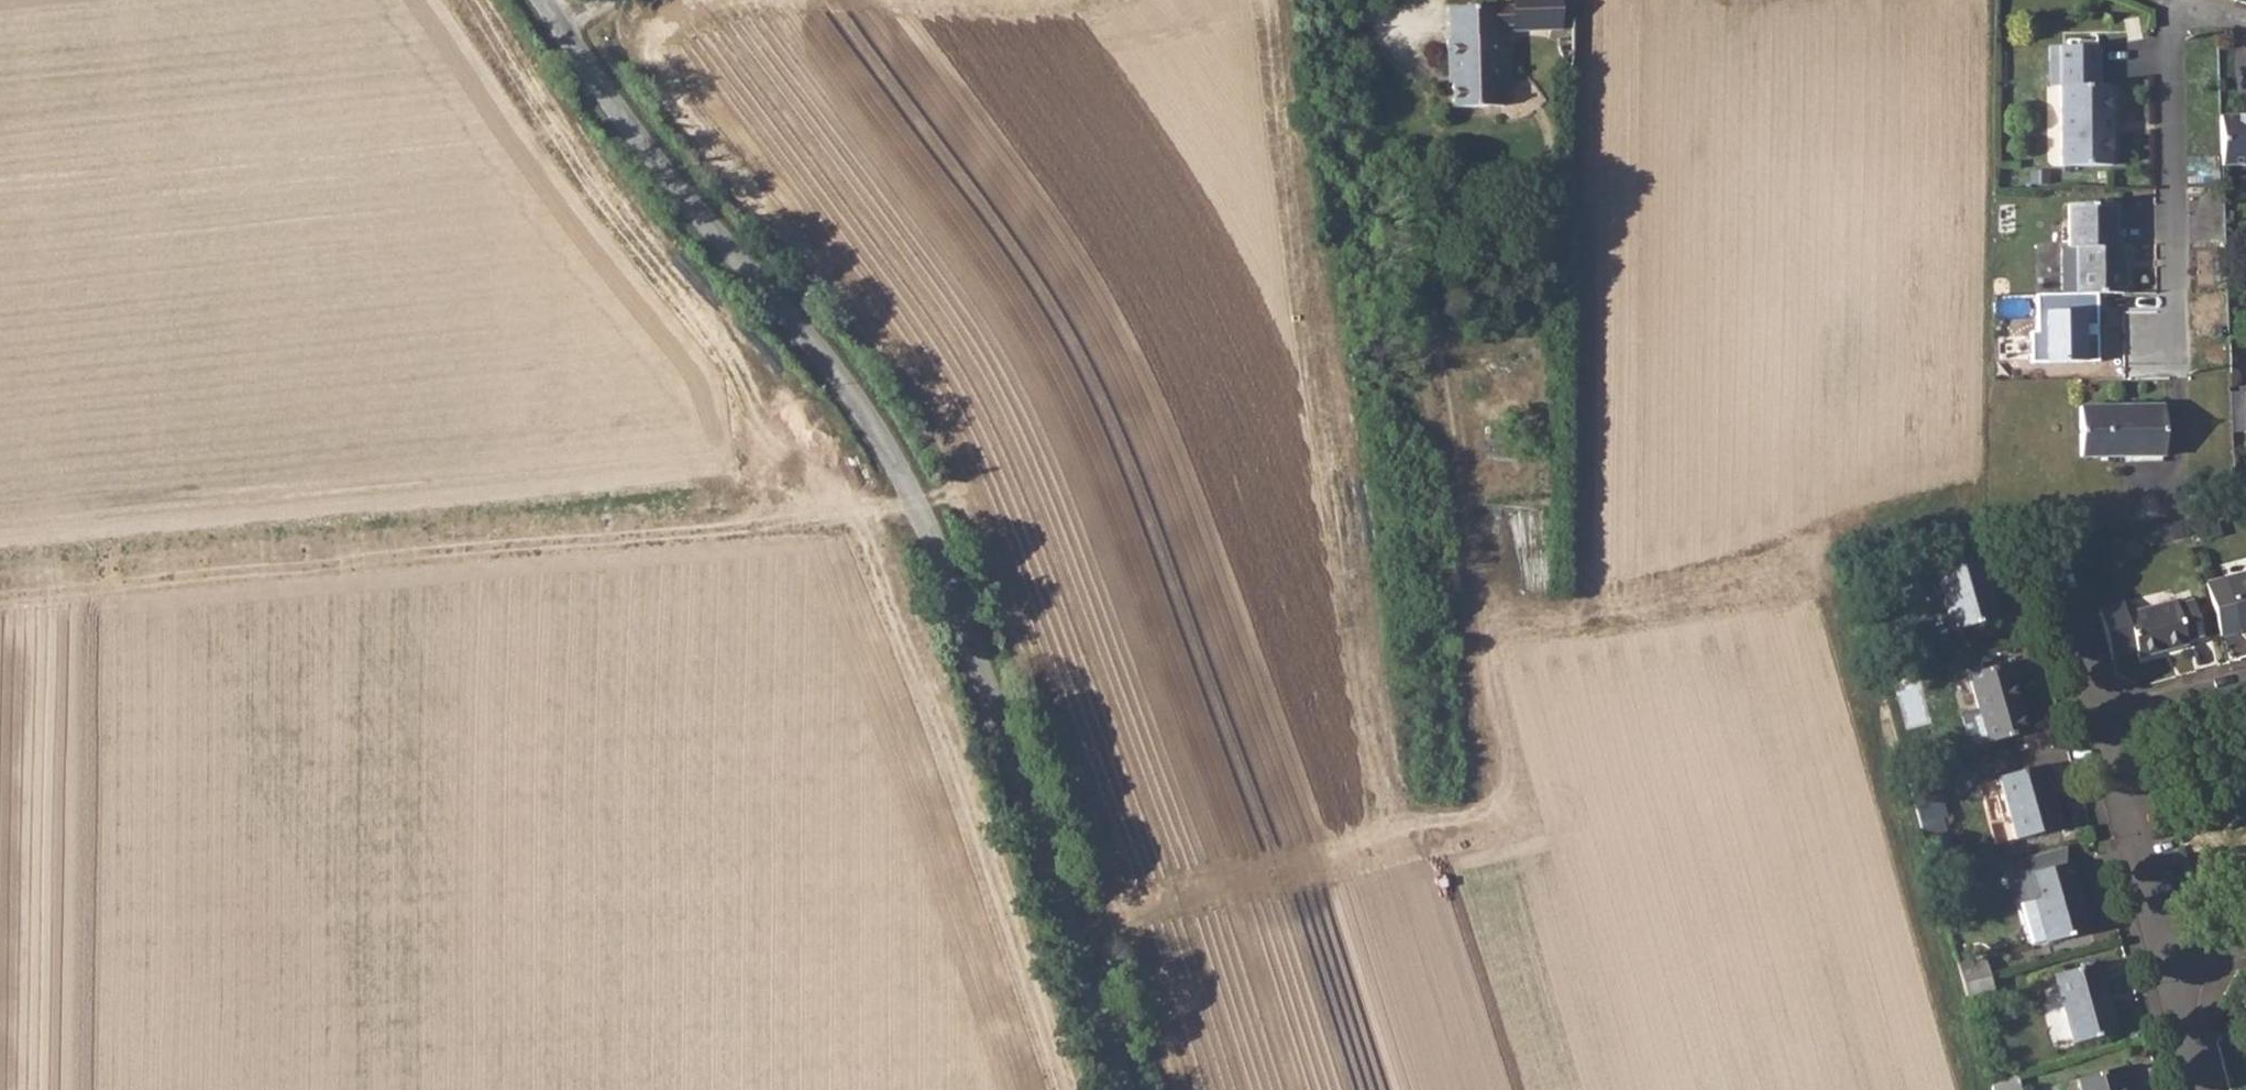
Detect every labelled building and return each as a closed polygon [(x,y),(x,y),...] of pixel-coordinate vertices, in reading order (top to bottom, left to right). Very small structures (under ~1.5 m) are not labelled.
[(1564,0),(1515,0),(1514,29),(1563,30),(1564,0)] [(1447,32),(1446,62),(1454,62),(1455,103),(1504,104),(1504,32),(1500,30),(1500,3),(1449,4),(1450,32),(1447,32)] [(2099,43),(2050,43),(2050,84),(2060,85),(2062,163),(2111,163),(2110,83),(2100,83),(2099,43)] [(2220,113),(2221,135),(2221,163),(2245,162),(2245,112),(2220,113)] [(2068,202),(2068,244),(2076,244),(2077,292),(2122,291),(2122,244),(2114,244),(2114,202),(2068,202)] [(2162,404),(2079,405),(2080,455),(2163,454),(2162,404)] [(1990,589),(1986,575),(1992,573),(1987,555),(1935,570),(1952,628),(1997,616),(1990,589)] [(2224,575),(2239,629),(2245,627),(2245,569),(2224,575)] [(2174,599),(2125,612),(2137,655),(2186,641),(2185,638),(2202,633),(2192,598),(2176,603),(2174,599)] [(2015,659),(1968,672),(1977,707),(1960,712),(1969,745),(2029,729),(2015,678),(2020,676),(2015,659)] [(2043,763),(1998,774),(2015,837),(2060,825),(2043,763)] [(1934,771),(1905,780),(1910,795),(1933,789),(1939,788),(1934,771)] [(1940,813),(1917,820),(1921,835),(1944,828),(1940,813)] [(2046,938),(2047,941),(2089,929),(2070,860),(2028,872),(2035,897),(2019,900),(2030,942),(2046,938)] [(1984,957),(1957,964),(1962,982),(1989,975),(1984,957)] [(2097,961),(2055,972),(2073,1042),(2116,1030),(2097,961)] [(1989,975),(1962,982),(1966,999),(1993,991),(1989,975)] [(2078,1078),(2081,1089),(2126,1089),(2124,1083),(2130,1082),(2125,1064),(2078,1078)] [(1989,1082),(1992,1089),(2020,1089),(2016,1074),(1989,1082)]
